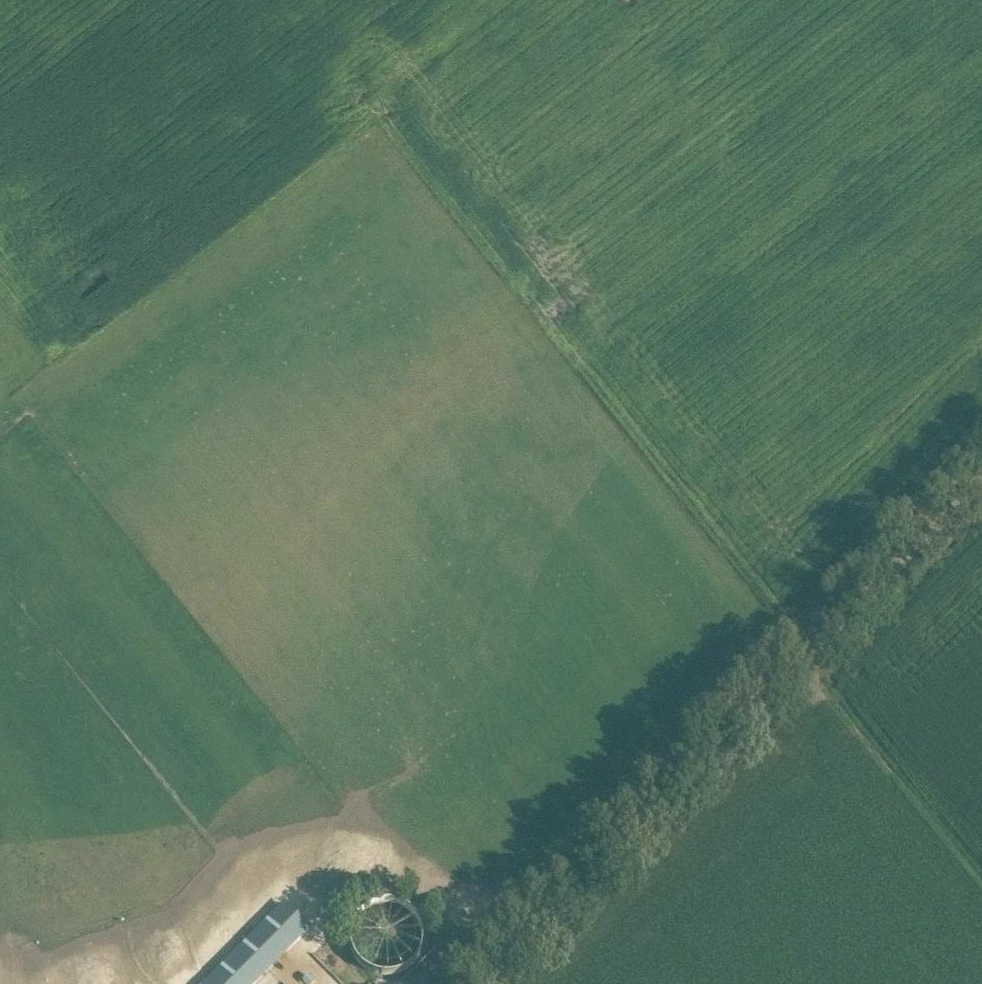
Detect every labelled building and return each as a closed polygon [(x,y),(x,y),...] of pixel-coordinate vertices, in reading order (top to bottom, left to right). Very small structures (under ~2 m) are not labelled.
[(351,932),(350,939),(351,946),(353,952),(356,958),(360,963),(365,968),(370,971),(376,973),(383,975),(389,975),(396,973),(402,971),(408,968),(413,963),(417,958),(420,952),(421,946),(422,939),(421,932),(420,926),(417,920),(413,915),(408,910),(402,907),(396,905),(389,903),(383,903),(376,905),(370,907),(365,910),(360,915),(356,920),(353,926),(351,932)] [(264,974),(297,936),(280,921),(247,959),(264,974)]
